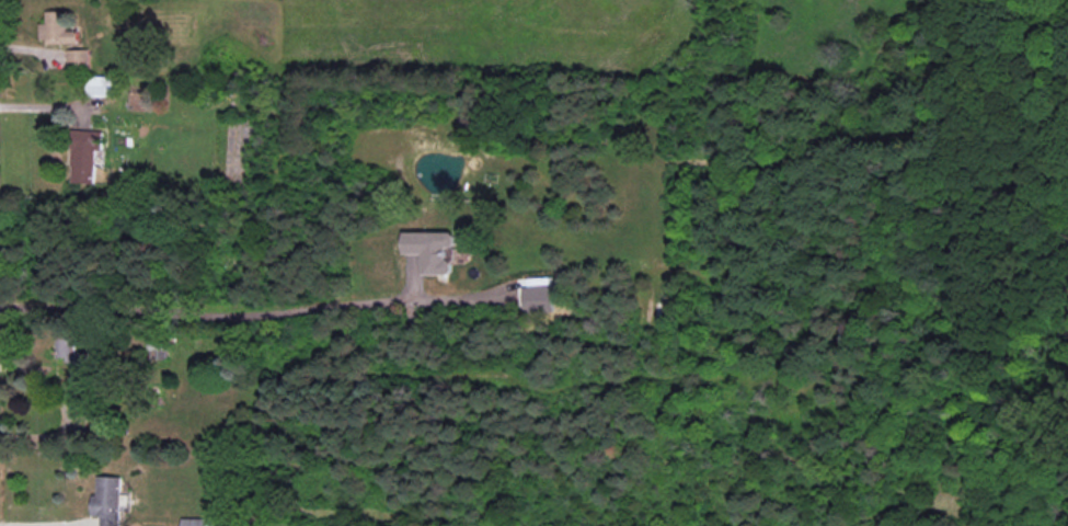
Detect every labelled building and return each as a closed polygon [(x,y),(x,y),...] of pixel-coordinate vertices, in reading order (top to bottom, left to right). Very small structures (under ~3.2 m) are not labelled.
[(66,11),(46,11),(46,23),(40,23),(40,43),(79,43),(78,30),(66,30),(66,11)] [(90,49),(68,49),(68,68),(89,68),(90,49)] [(115,76),(89,77),(90,96),(116,96),(115,76)] [(96,183),(96,150),(103,151),(104,131),(73,130),(71,183),(96,183)] [(405,255),(423,254),(423,275),(452,274),(451,247),(456,247),(456,232),(405,232),(405,255)] [(71,384),(90,384),(90,352),(76,352),(76,338),(57,338),(57,359),(71,359),(71,384)] [(150,342),(150,359),(166,359),(166,342),(150,342)] [(98,476),(97,495),(93,495),(92,516),(101,516),(101,525),(122,525),(123,477),(98,476)]
